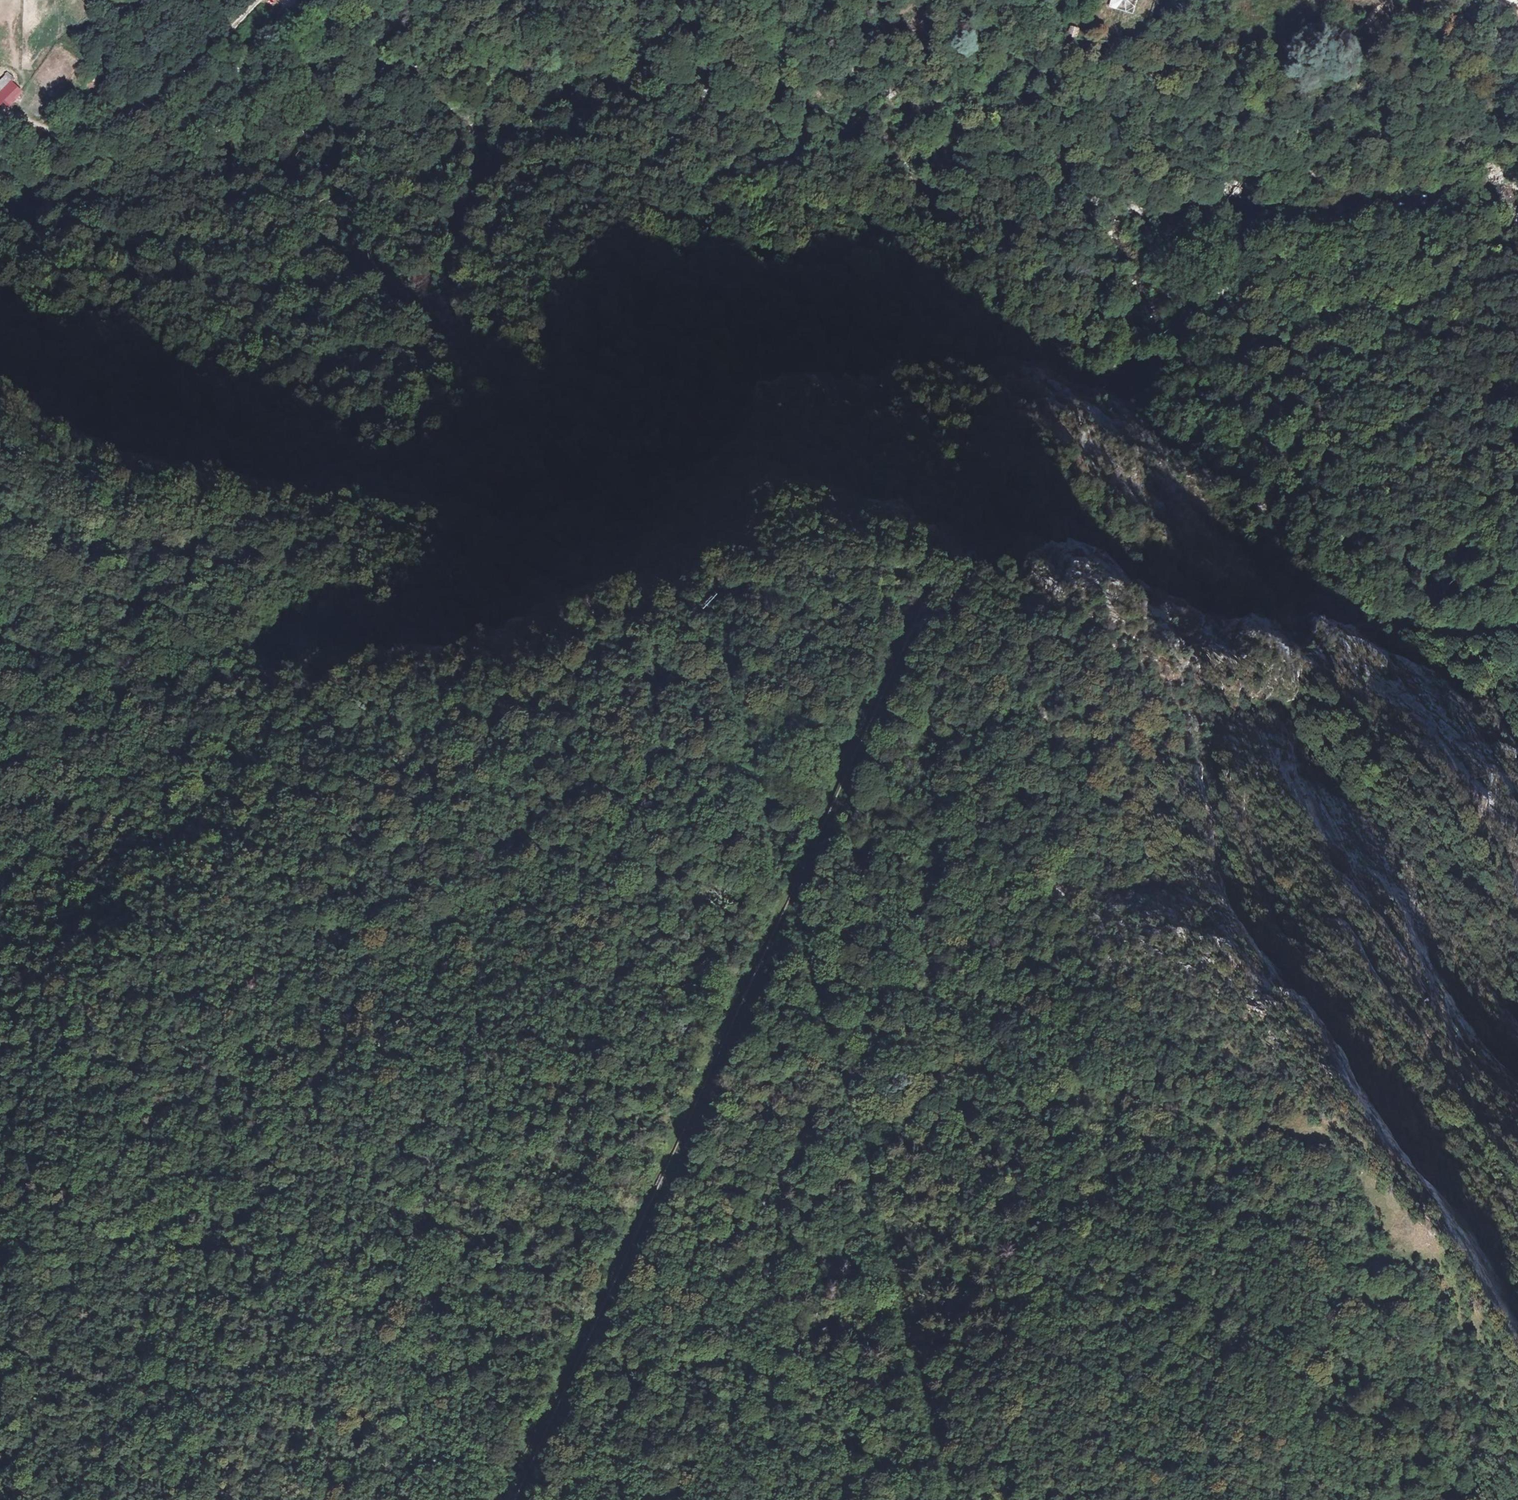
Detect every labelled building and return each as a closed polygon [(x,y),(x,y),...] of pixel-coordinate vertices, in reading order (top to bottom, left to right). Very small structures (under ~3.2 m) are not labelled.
[(1110,7),(1134,15),(1139,0),(1112,0),(1110,7)] [(9,82),(3,76),(0,79),(0,91),(9,82)] [(0,92),(0,105),(2,103),(8,107),(21,92),(10,81),(0,92)] [(90,176),(76,177),(77,182),(91,180),(95,179),(117,165),(115,162),(94,175),(90,176)]
